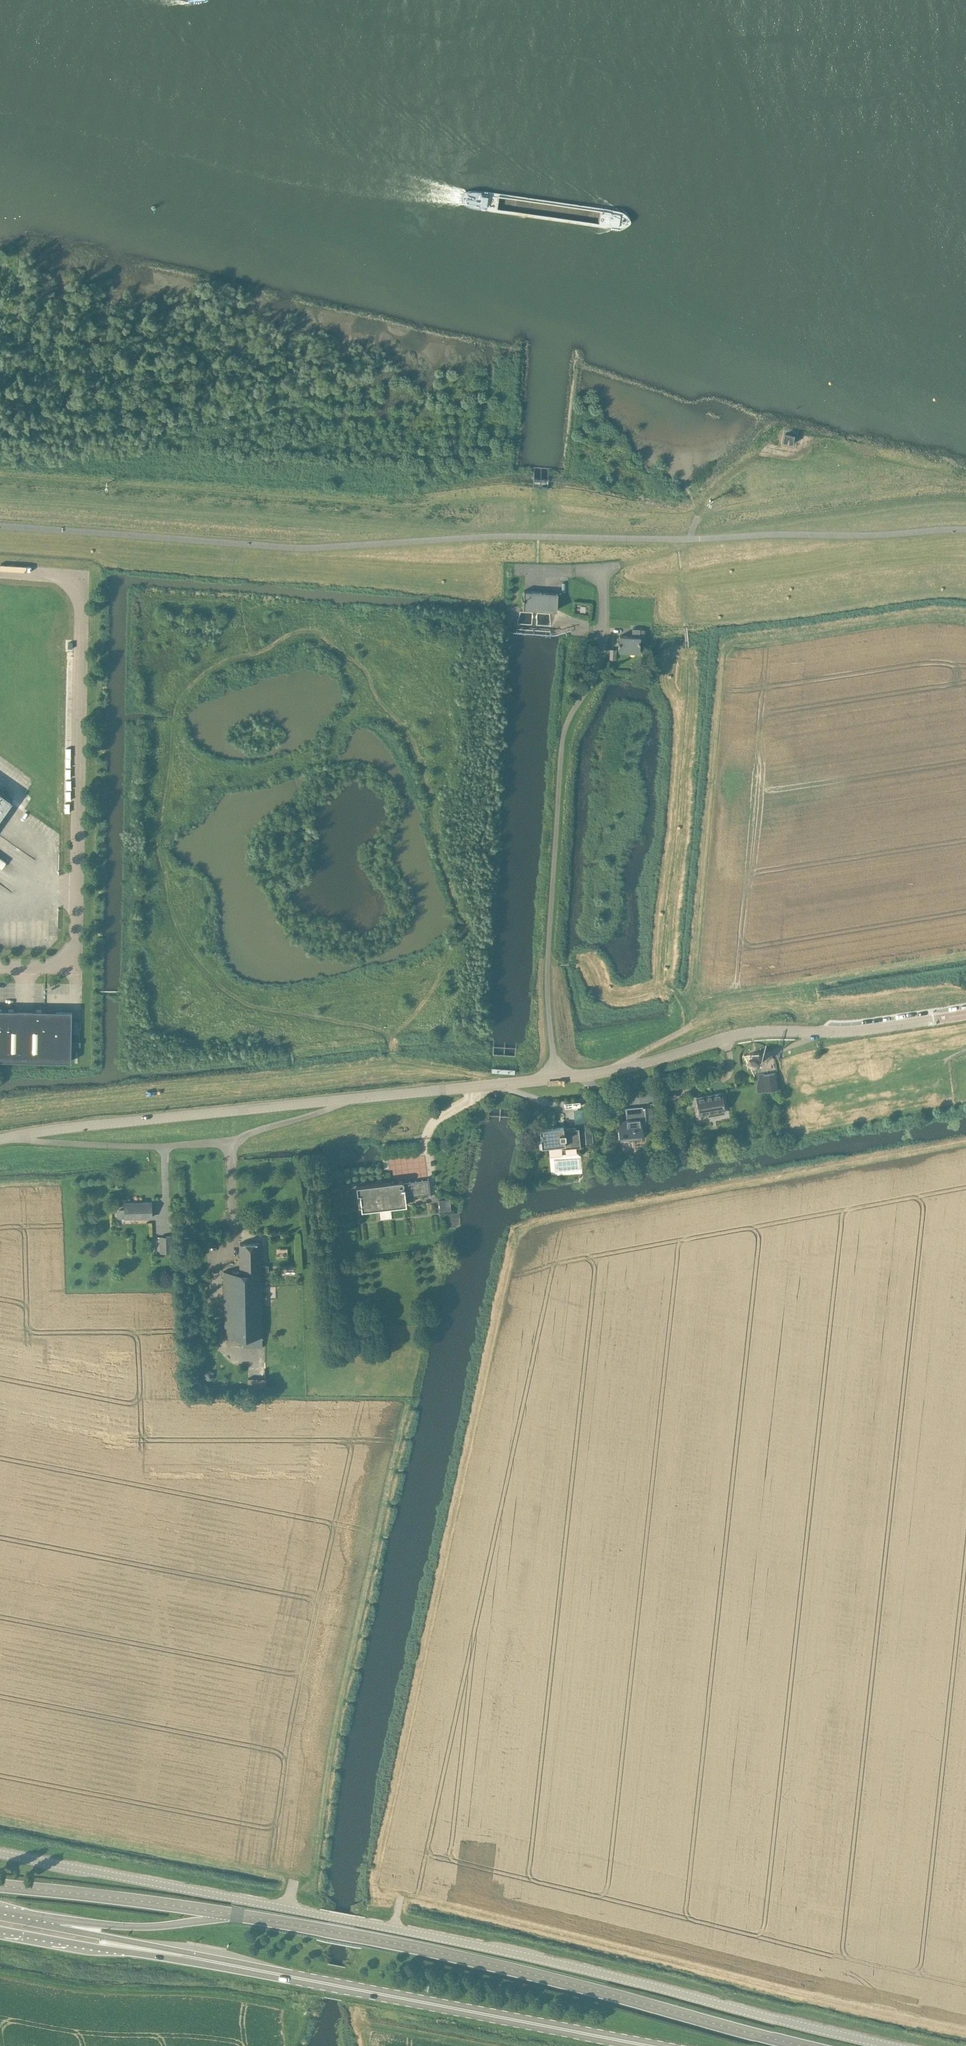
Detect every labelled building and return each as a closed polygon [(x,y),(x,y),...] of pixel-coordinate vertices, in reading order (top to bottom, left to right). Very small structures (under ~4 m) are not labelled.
[(794,443),(795,435),(786,433),(784,441),(794,443)] [(521,598),(521,600),(522,600),(522,602),(522,607),(549,609),(554,609),(556,594),(556,593),(523,591),(523,592),(523,593),(523,594),(523,597),(521,597),(521,598)] [(643,640),(643,630),(631,630),(631,637),(618,637),(617,651),(638,652),(639,640),(643,640)] [(12,800),(0,792),(0,817),(12,800)] [(4,1009),(4,1060),(24,1060),(24,1014),(16,1014),(17,1009),(4,1009)] [(24,1014),(24,1060),(49,1060),(50,1014),(45,1014),(45,1010),(32,1010),(32,1014),(24,1014)] [(50,1014),(49,1060),(70,1061),(71,1021),(71,1010),(55,1010),(54,1014),(50,1014)] [(755,1066),(757,1066),(759,1065),(760,1064),(761,1063),(762,1061),(762,1059),(762,1057),(761,1056),(760,1054),(758,1053),(757,1052),(755,1052),(753,1052),(751,1053),(750,1054),(749,1056),(748,1058),(748,1059),(748,1061),(749,1063),(750,1064),(752,1065),(753,1066),(755,1066)] [(778,1088),(775,1072),(765,1074),(765,1072),(757,1074),(756,1074),(757,1083),(758,1091),(778,1088)] [(663,1099),(675,1097),(673,1087),(661,1089),(663,1099)] [(716,1114),(716,1111),(724,1109),(721,1092),(696,1097),(699,1114),(707,1112),(708,1116),(716,1114)] [(641,1139),(641,1137),(642,1137),(641,1121),(645,1121),(644,1106),(624,1107),(625,1118),(617,1118),(619,1139),(635,1138),(636,1140),(641,1139)] [(563,1129),(563,1126),(539,1128),(540,1139),(538,1139),(539,1149),(548,1148),(548,1146),(561,1145),(561,1148),(580,1146),(578,1127),(563,1129)] [(584,1130),(585,1143),(593,1143),(591,1129),(584,1130)] [(593,1170),(582,1171),(583,1180),(593,1179),(593,1170)] [(360,1193),(361,1210),(377,1208),(391,1206),(406,1204),(405,1199),(405,1196),(430,1193),(428,1179),(403,1182),(403,1180),(402,1180),(356,1185),(357,1193),(360,1193)] [(449,1198),(438,1199),(438,1200),(439,1210),(450,1209),(449,1200),(449,1198)] [(125,1201),(125,1208),(119,1208),(117,1210),(117,1214),(119,1216),(125,1216),(125,1217),(150,1217),(150,1201),(125,1201)] [(160,1253),(163,1252),(173,1252),(172,1236),(159,1236),(160,1253)] [(224,1336),(243,1336),(243,1347),(262,1347),(262,1335),(263,1335),(261,1271),(268,1271),(268,1265),(260,1265),(260,1242),(239,1243),(239,1271),(223,1272),(224,1336)] [(206,1370),(204,1373),(204,1377),(207,1380),(211,1380),(213,1377),(213,1373),(211,1370),(207,1370),(206,1370)] [(265,1390),(265,1380),(247,1379),(247,1390),(265,1390)]
